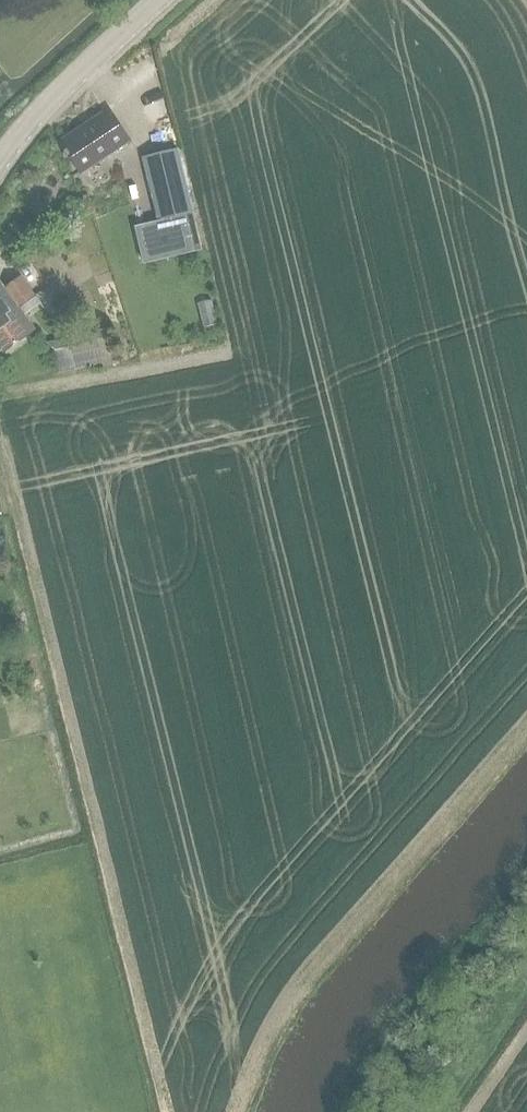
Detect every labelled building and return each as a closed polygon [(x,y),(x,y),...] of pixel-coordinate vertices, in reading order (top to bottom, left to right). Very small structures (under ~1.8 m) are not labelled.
[(80,174),(130,141),(114,115),(108,119),(104,113),(60,142),(80,174)] [(193,213),(178,149),(141,158),(157,222),(193,213)] [(35,330),(24,315),(40,303),(21,277),(5,289),(0,281),(0,347),(4,353),(29,335),(28,335),(35,330)] [(53,351),(59,374),(99,364),(100,368),(113,365),(106,338),(53,351)]
